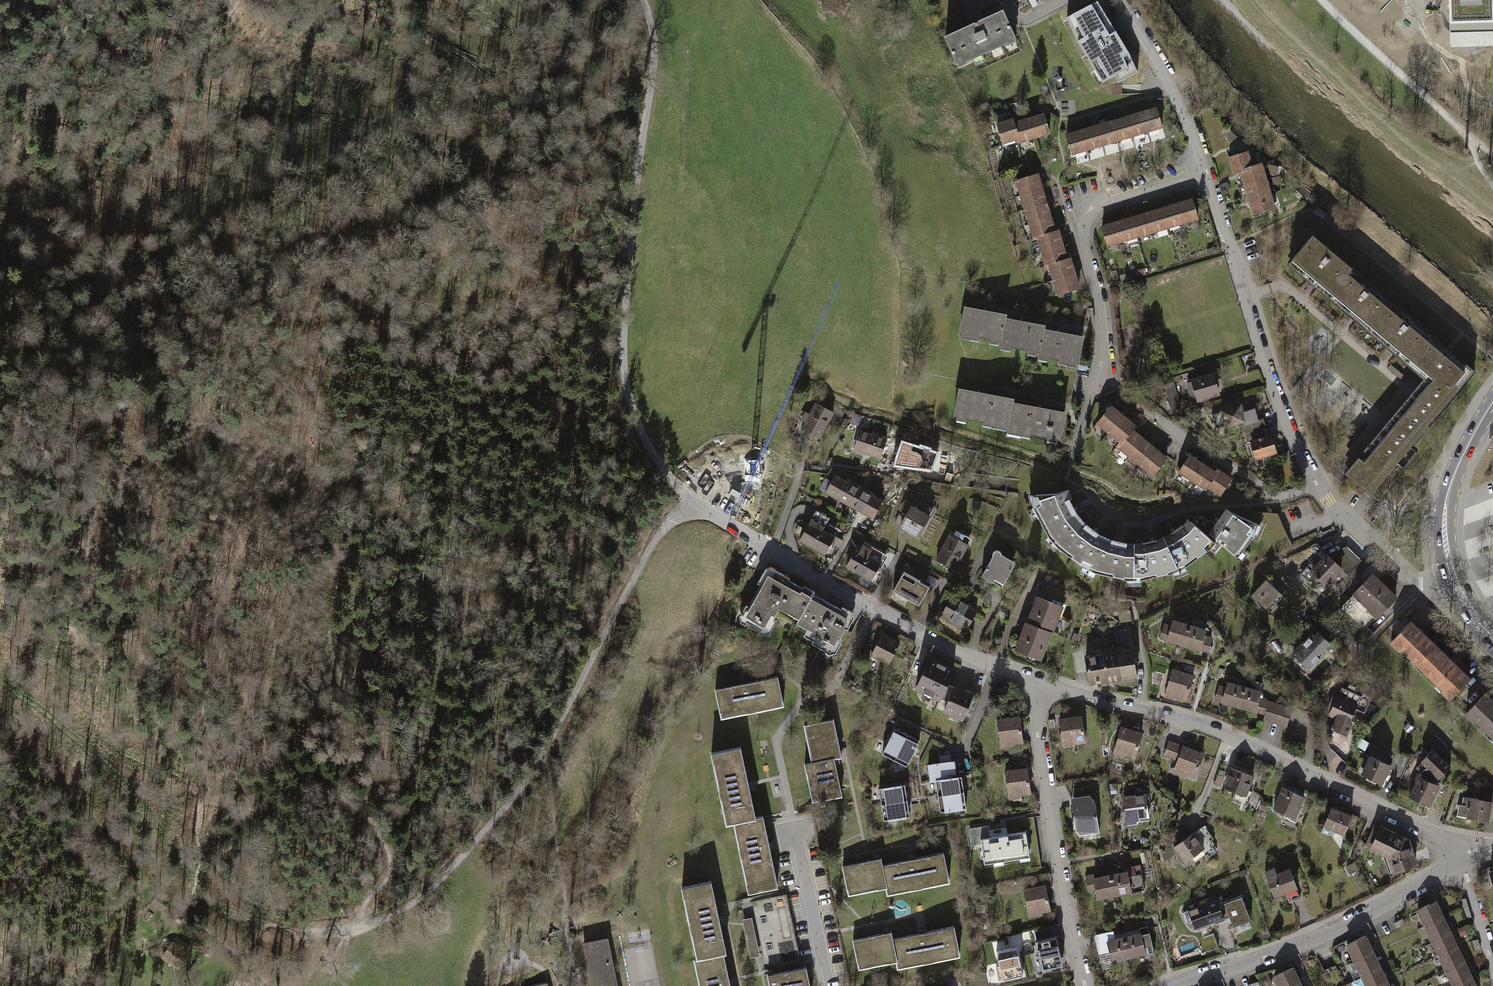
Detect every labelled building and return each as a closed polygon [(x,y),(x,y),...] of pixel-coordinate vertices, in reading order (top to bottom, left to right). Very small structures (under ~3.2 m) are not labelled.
[(1449,9),(1445,9),(1445,0),(1431,0),(1433,33),(1450,32),(1449,9)] [(1454,23),(1492,22),(1492,0),(1452,0),(1454,23)] [(1095,2),(1064,18),(1074,39),(1100,82),(1112,75),(1116,82),(1135,72),(1128,55),(1095,2)] [(1003,12),(945,37),(957,63),(964,60),(965,61),(1007,43),(1006,41),(1014,37),(1003,12)] [(1154,106),(1138,111),(1144,129),(1160,124),(1154,106)] [(1130,134),(1144,129),(1138,111),(1124,116),(1130,134)] [(1041,113),(1025,118),(1030,136),(1046,132),(1041,113)] [(1115,138),(1130,134),(1124,116),(1109,120),(1115,138)] [(1000,141),(1015,137),(1011,121),(1010,118),(994,122),(1000,141)] [(1025,118),(1011,121),(1015,137),(1016,140),(1030,136),(1025,118)] [(1100,143),(1115,138),(1109,120),(1094,125),(1100,143)] [(1085,148),(1100,143),(1094,125),(1080,130),(1085,148)] [(1070,153),(1085,148),(1080,130),(1065,135),(1070,153)] [(1232,174),(1240,171),(1252,168),(1246,150),(1242,152),(1227,156),(1232,174)] [(1240,171),(1245,185),(1265,179),(1261,165),(1252,168),(1240,171)] [(1014,179),(1018,195),(1039,189),(1036,177),(1035,173),(1014,179)] [(1245,185),(1249,199),(1269,193),(1265,179),(1245,185)] [(1043,202),(1039,189),(1018,195),(1022,208),(1043,202)] [(1274,208),(1269,193),(1249,199),(1253,214),(1274,208)] [(1191,198),(1175,203),(1180,220),(1196,215),(1191,198)] [(1022,208),(1027,223),(1048,217),(1043,202),(1022,208)] [(1165,225),(1180,220),(1175,203),(1160,207),(1165,225)] [(1151,229),(1165,225),(1160,207),(1145,212),(1151,229)] [(1145,212),(1131,217),(1136,234),(1151,229),(1145,212)] [(1052,231),(1048,217),(1027,223),(1031,237),(1035,236),(1052,231)] [(1121,239),(1136,234),(1131,217),(1116,221),(1121,239)] [(1105,244),(1121,239),(1116,221),(1100,226),(1105,244)] [(1035,236),(1039,251),(1060,245),(1056,230),(1052,231),(1035,236)] [(1320,284),(1332,293),(1353,268),(1312,234),(1291,259),(1303,269),(1301,272),(1318,286),(1320,284)] [(1064,259),(1060,245),(1039,251),(1043,265),(1047,264),(1064,259)] [(1047,264),(1052,279),(1071,273),(1067,258),(1064,259),(1047,264)] [(1360,317),(1371,326),(1392,301),(1353,268),(1332,293),(1343,303),(1341,305),(1354,317),(1357,319),(1360,317)] [(1075,287),(1071,273),(1052,279),(1056,293),(1075,287)] [(1399,350),(1410,359),(1432,334),(1392,301),(1371,326),(1382,336),(1380,339),(1397,352),(1399,350)] [(616,305),(608,304),(608,313),(616,313),(616,305)] [(959,332),(999,339),(1004,318),(1004,314),(964,306),(959,332)] [(998,344),(1038,352),(1043,330),(1044,326),(1004,318),(999,339),(998,344)] [(1082,337),(1043,330),(1038,352),(1038,355),(1077,363),(1082,337)] [(1430,375),(1403,408),(1427,428),(1475,370),(1449,349),(1432,334),(1410,359),(1423,369),(1430,375)] [(1170,368),(1160,371),(1162,377),(1171,374),(1170,368)] [(1210,376),(1187,382),(1192,402),(1216,396),(1210,376)] [(1172,382),(1163,385),(1171,413),(1180,410),(1172,382)] [(954,416),(1007,425),(1011,402),(1012,398),(958,389),(954,416)] [(805,422),(801,429),(820,440),(836,413),(816,402),(808,414),(805,412),(800,420),(805,422)] [(1065,411),(1011,402),(1007,425),(1007,429),(1061,438),(1065,411)] [(1228,408),(1211,414),(1215,429),(1243,421),(1244,424),(1241,425),(1243,434),(1264,428),(1261,419),(1257,420),(1253,409),(1241,413),(1239,405),(1232,407),(1230,403),(1226,404),(1228,408)] [(1096,423),(1108,432),(1122,416),(1110,406),(1096,423)] [(1209,406),(1192,411),(1193,417),(1199,415),(1200,417),(1207,415),(1207,413),(1210,412),(1209,406)] [(1397,463),(1427,428),(1403,408),(1347,475),(1378,501),(1405,469),(1397,463)] [(1108,432),(1120,442),(1130,429),(1133,425),(1122,416),(1108,432)] [(852,449),(880,457),(887,434),(872,430),(871,431),(859,427),(852,449)] [(1266,436),(1264,428),(1243,434),(1246,442),(1251,441),(1266,436)] [(1117,446),(1129,455),(1142,439),(1130,429),(1120,442),(1117,446)] [(1266,436),(1251,441),(1256,458),(1275,453),(1270,435),(1266,436)] [(1129,455),(1140,465),(1153,448),(1142,439),(1129,455)] [(921,448),(903,442),(895,465),(931,470),(936,454),(929,452),(930,450),(921,447),(921,448)] [(1166,458),(1153,448),(1140,465),(1152,475),(1166,458)] [(1178,472),(1192,481),(1202,464),(1188,456),(1178,472)] [(1215,472),(1202,464),(1192,481),(1205,489),(1206,486),(1215,472)] [(1217,469),(1215,472),(1206,486),(1220,494),(1231,477),(1217,469)] [(825,491),(849,504),(859,486),(846,479),(845,481),(834,475),(825,491)] [(871,492),(859,486),(849,504),(872,517),(881,501),(869,495),(871,492)] [(1047,537),(1052,542),(1081,518),(1076,513),(1070,501),(1072,497),(1069,490),(1057,493),(1035,495),(1036,501),(1031,501),(1047,537)] [(914,498),(910,507),(928,516),(932,508),(914,498)] [(918,535),(928,516),(910,507),(900,525),(918,535)] [(1225,509),(1209,533),(1236,558),(1246,546),(1255,533),(1253,530),(1257,522),(1229,512),(1229,509),(1225,509)] [(814,510),(808,523),(821,530),(828,517),(814,510)] [(1086,524),(1081,518),(1052,542),(1057,548),(1081,566),(1088,570),(1104,536),(1097,533),(1086,524)] [(1169,533),(1163,537),(1179,571),(1185,567),(1215,542),(1191,522),(1185,528),(1183,525),(1169,533)] [(833,536),(821,530),(808,523),(798,540),(823,554),(833,536)] [(953,534),(950,532),(935,559),(955,569),(969,542),(962,538),(965,532),(956,528),(953,534)] [(1111,539),(1104,536),(1088,570),(1096,573),(1109,576),(1125,579),(1133,579),(1134,543),(1124,543),(1117,541),(1111,539)] [(1141,543),(1134,543),(1133,579),(1142,579),(1170,574),(1179,571),(1163,537),(1155,540),(1141,543)] [(864,545),(861,552),(874,559),(878,552),(864,545)] [(880,562),(874,559),(861,552),(855,549),(846,567),(871,580),(880,562)] [(992,556),(981,576),(1001,587),(1014,564),(1014,562),(1011,561),(1000,554),(1000,552),(999,551),(997,550),(995,550),(993,551),(991,554),(992,556)] [(1305,565),(1299,574),(1314,587),(1326,584),(1341,570),(1329,558),(1305,565)] [(781,611),(797,620),(810,596),(813,591),(808,588),(806,591),(782,578),(784,574),(774,569),(772,572),(768,570),(765,574),(761,572),(756,582),(760,584),(748,606),(745,605),(741,613),(744,614),(742,618),(747,620),(745,624),(760,632),(761,629),(766,632),(768,627),(771,629),(781,611)] [(929,586),(903,572),(892,591),(918,606),(929,586)] [(1386,572),(1376,578),(1391,592),(1399,582),(1386,572)] [(1372,574),(1338,609),(1354,624),(1359,619),(1366,626),(1395,597),(1391,592),(1376,578),(1372,574)] [(1257,599),(1265,607),(1272,600),(1274,603),(1282,596),(1266,579),(1249,596),(1255,601),(1257,599)] [(1035,594),(1025,620),(1051,630),(1050,633),(1051,633),(1063,604),(1035,594)] [(821,602),(810,596),(797,620),(796,623),(806,629),(805,632),(815,637),(811,644),(825,651),(827,648),(832,651),(835,646),(838,647),(841,642),(837,640),(844,628),(847,630),(851,621),(847,619),(849,615),(845,613),(847,610),(842,607),(841,609),(822,599),(821,602)] [(976,610),(950,596),(941,614),(966,628),(976,610)] [(1404,627),(1409,622),(1405,618),(1400,623),(1404,627)] [(1040,659),(1050,633),(1051,630),(1025,620),(1024,620),(1013,649),(1040,659)] [(1172,621),(1170,626),(1167,640),(1184,644),(1188,626),(1172,621)] [(1401,646),(1418,663),(1435,646),(1410,621),(1409,622),(1404,627),(1390,641),(1398,649),(1401,646)] [(1159,638),(1167,640),(1170,626),(1163,624),(1159,638)] [(1184,644),(1200,649),(1203,636),(1205,630),(1188,626),(1184,644)] [(1309,668),(1324,652),(1322,650),(1328,643),(1317,633),(1313,637),(1310,634),(1292,653),(1309,668)] [(881,634),(870,655),(876,658),(880,658),(889,663),(898,642),(881,634)] [(1211,638),(1203,636),(1200,649),(1208,651),(1211,638)] [(1333,638),(1328,643),(1322,650),(1324,652),(1332,659),(1343,647),(1333,638)] [(1468,678),(1435,646),(1418,663),(1444,689),(1442,691),(1448,697),(1468,678)] [(1131,649),(1111,652),(1112,679),(1113,683),(1135,680),(1131,649)] [(1089,682),(1112,679),(1111,652),(1085,655),(1089,682)] [(917,688),(940,698),(947,683),(953,668),(930,658),(917,688)] [(1174,693),(1173,696),(1186,699),(1192,675),(1172,669),(1166,691),(1174,693)] [(741,684),(715,690),(720,712),(745,707),(746,712),(756,710),(755,705),(781,699),(777,676),(750,682),(749,680),(744,681),(740,682),(741,684)] [(1249,680),(1247,688),(1258,691),(1260,683),(1249,680)] [(1362,689),(1344,682),(1340,691),(1348,695),(1346,700),(1336,695),(1334,701),(1330,700),(1327,707),(1331,709),(1329,712),(1337,715),(1331,729),(1346,736),(1351,723),(1348,722),(1355,707),(1364,711),(1370,697),(1361,693),(1362,689)] [(972,695),(947,683),(940,698),(947,702),(944,709),(962,717),(972,695)] [(1228,683),(1227,687),(1223,702),(1238,705),(1243,686),(1228,683)] [(1215,700),(1223,702),(1227,687),(1218,685),(1215,700)] [(1255,710),(1256,706),(1258,697),(1260,691),(1258,691),(1247,688),(1243,686),(1238,705),(1255,710)] [(1492,735),(1492,700),(1485,693),(1465,713),(1473,721),(1475,719),(1492,735)] [(1265,699),(1258,697),(1256,706),(1263,707),(1265,699)] [(1290,708),(1269,702),(1265,719),(1286,724),(1290,708)] [(1018,717),(997,720),(1000,741),(1009,740),(1009,743),(1022,742),(1018,717)] [(1081,717),(1060,719),(1063,741),(1071,740),(1072,743),(1084,742),(1081,717)] [(809,754),(811,762),(835,757),(841,756),(840,749),(839,749),(832,718),(809,722),(815,753),(809,754)] [(882,753),(894,759),(907,734),(895,728),(882,753)] [(1120,728),(1114,749),(1123,751),(1122,753),(1134,757),(1140,733),(1120,728)] [(919,740),(907,734),(894,759),(906,765),(919,740)] [(1434,735),(1428,741),(1440,752),(1446,746),(1434,735)] [(1164,755),(1176,760),(1182,746),(1169,741),(1164,755)] [(724,822),(731,821),(755,816),(754,814),(739,744),(709,750),(724,822)] [(1203,754),(1182,746),(1176,760),(1174,767),(1182,770),(1181,773),(1194,777),(1203,754)] [(1373,748),(1369,756),(1384,762),(1387,754),(1373,748)] [(1341,774),(1348,759),(1328,749),(1321,764),(1341,774)] [(1409,796),(1429,805),(1438,785),(1432,783),(1433,779),(1435,780),(1439,777),(1442,779),(1445,775),(1442,773),(1449,766),(1432,749),(1414,767),(1419,772),(1409,796)] [(1389,765),(1384,762),(1369,756),(1361,773),(1381,782),(1389,765)] [(836,763),(835,757),(811,762),(804,763),(806,773),(811,771),(817,799),(840,795),(834,763),(836,763)] [(930,780),(935,780),(955,776),(953,760),(927,764),(930,780)] [(1027,768),(1005,771),(1007,793),(1017,791),(1017,794),(1030,793),(1027,768)] [(1224,787),(1235,791),(1245,796),(1248,790),(1253,777),(1232,768),(1224,787)] [(935,780),(937,795),(963,791),(960,776),(955,776),(935,780)] [(878,788),(880,804),(907,800),(904,784),(878,788)] [(1282,787),(1273,808),(1294,818),(1303,797),(1282,787)] [(1252,791),(1248,790),(1245,796),(1235,791),(1231,800),(1246,806),(1252,791)] [(965,808),(963,791),(937,795),(940,812),(965,808)] [(1484,796),(1483,800),(1490,801),(1487,818),(1492,819),(1492,793),(1485,791),(1484,796)] [(1123,797),(1126,818),(1136,817),(1136,820),(1148,818),(1144,794),(1123,797)] [(1487,819),(1487,818),(1490,801),(1483,800),(1484,796),(1478,795),(1478,799),(1468,797),(1466,806),(1468,806),(1467,816),(1487,819)] [(909,817),(907,800),(880,804),(883,821),(909,817)] [(1072,805),(1075,826),(1083,825),(1084,828),(1097,825),(1093,801),(1072,805)] [(1343,833),(1345,829),(1351,816),(1331,808),(1321,831),(1332,836),(1335,830),(1343,833)] [(762,813),(754,814),(755,816),(731,821),(747,893),(778,886),(770,850),(774,849),(772,841),(768,842),(762,813)] [(1359,819),(1351,816),(1345,829),(1353,833),(1359,819)] [(971,844),(981,843),(980,838),(990,837),(989,825),(968,828),(971,844)] [(1389,855),(1391,861),(1385,861),(1389,873),(1414,864),(1407,839),(1374,826),(1366,844),(1389,855)] [(1193,835),(1200,845),(1208,840),(1211,838),(1204,827),(1193,835)] [(1025,832),(990,837),(980,838),(981,843),(984,863),(994,862),(993,860),(1028,855),(1025,832)] [(1183,861),(1202,848),(1200,845),(1193,835),(1192,834),(1174,846),(1173,847),(1175,850),(1183,861)] [(1215,851),(1208,840),(1200,845),(1202,848),(1208,856),(1215,851)] [(1163,858),(1175,850),(1173,847),(1174,846),(1172,843),(1161,850),(1163,858)] [(907,860),(881,865),(885,887),(886,889),(912,883),(913,889),(923,887),(921,881),(947,875),(943,853),(916,858),(916,856),(911,857),(906,858),(907,860)] [(877,889),(885,887),(881,865),(879,857),(873,858),(873,860),(842,866),(847,889),(876,883),(877,889)] [(1113,894),(1130,891),(1129,887),(1143,884),(1141,874),(1135,875),(1127,876),(1126,871),(1118,873),(1117,865),(1108,867),(1109,874),(1113,894)] [(1126,868),(1126,871),(1127,876),(1135,875),(1134,866),(1126,868)] [(1100,868),(1102,875),(1109,874),(1108,867),(1100,868)] [(1289,869),(1267,877),(1274,896),(1285,891),(1289,902),(1299,898),(1295,887),(1296,887),(1289,869)] [(1088,888),(1095,887),(1093,877),(1093,874),(1085,876),(1088,888)] [(1113,894),(1109,874),(1102,875),(1093,877),(1095,887),(1097,897),(1113,894)] [(680,886),(695,956),(695,957),(723,952),(725,951),(720,925),(725,924),(723,915),(718,916),(710,879),(680,886)] [(1144,890),(1143,884),(1129,887),(1130,891),(1130,893),(1144,890)] [(1045,886),(1024,889),(1028,911),(1035,910),(1036,912),(1050,910),(1045,886)] [(1225,907),(1219,909),(1223,918),(1224,921),(1229,919),(1232,926),(1250,920),(1241,895),(1223,902),(1225,907)] [(800,963),(790,896),(766,899),(772,939),(766,940),(770,967),(800,963)] [(1471,916),(1465,897),(1459,899),(1465,918),(1471,916)] [(1196,907),(1189,910),(1195,927),(1213,920),(1214,922),(1223,918),(1219,909),(1216,899),(1205,903),(1204,899),(1194,903),(1196,907)] [(1416,909),(1424,925),(1442,917),(1435,901),(1416,909)] [(751,917),(741,919),(749,957),(759,955),(751,917)] [(1449,932),(1442,917),(1424,925),(1431,940),(1449,932)] [(1402,918),(1393,923),(1396,928),(1405,923),(1402,918)] [(917,933),(891,938),(896,960),(896,962),(922,957),(923,962),(933,960),(932,954),(958,949),(953,926),(927,931),(927,930),(921,931),(917,932),(917,933)] [(1138,930),(1139,933),(1142,944),(1150,942),(1146,927),(1138,930)] [(888,962),(896,960),(891,938),(890,930),(883,931),(884,933),(853,939),(857,962),(887,956),(888,962)] [(1456,946),(1449,932),(1431,940),(1438,955),(1456,946)] [(1144,952),(1142,944),(1139,933),(1123,937),(1129,956),(1144,952)] [(1055,934),(1033,939),(1038,960),(1047,958),(1048,961),(1061,958),(1055,934)] [(1347,944),(1354,959),(1372,951),(1364,935),(1347,944)] [(583,942),(591,985),(619,985),(608,936),(583,942)] [(1102,954),(1109,952),(1106,941),(1105,937),(1099,939),(1102,954)] [(1123,937),(1106,941),(1109,952),(1112,961),(1129,956),(1123,937)] [(172,938),(160,956),(177,968),(189,949),(172,938)] [(1477,939),(1472,940),(1474,949),(1480,948),(1477,939)] [(1438,955),(1445,970),(1463,962),(1456,946),(1438,955)] [(1016,947),(996,951),(999,965),(996,966),(999,979),(1022,974),(1016,947)] [(1379,966),(1372,951),(1354,959),(1361,974),(1379,966)] [(723,952),(695,957),(695,956),(692,957),(698,985),(733,985),(735,985),(733,977),(728,978),(723,952)] [(1445,970),(1452,985),(1470,976),(1463,962),(1445,970)] [(766,974),(769,985),(810,985),(805,965),(766,974)] [(1367,985),(1376,985),(1386,981),(1379,966),(1361,974),(1367,985)] [(1279,985),(1292,985),(1299,982),(1292,967),(1274,975),(1279,985)] [(1470,976),(1452,985),(1453,985),(1475,985),(1470,976)]
